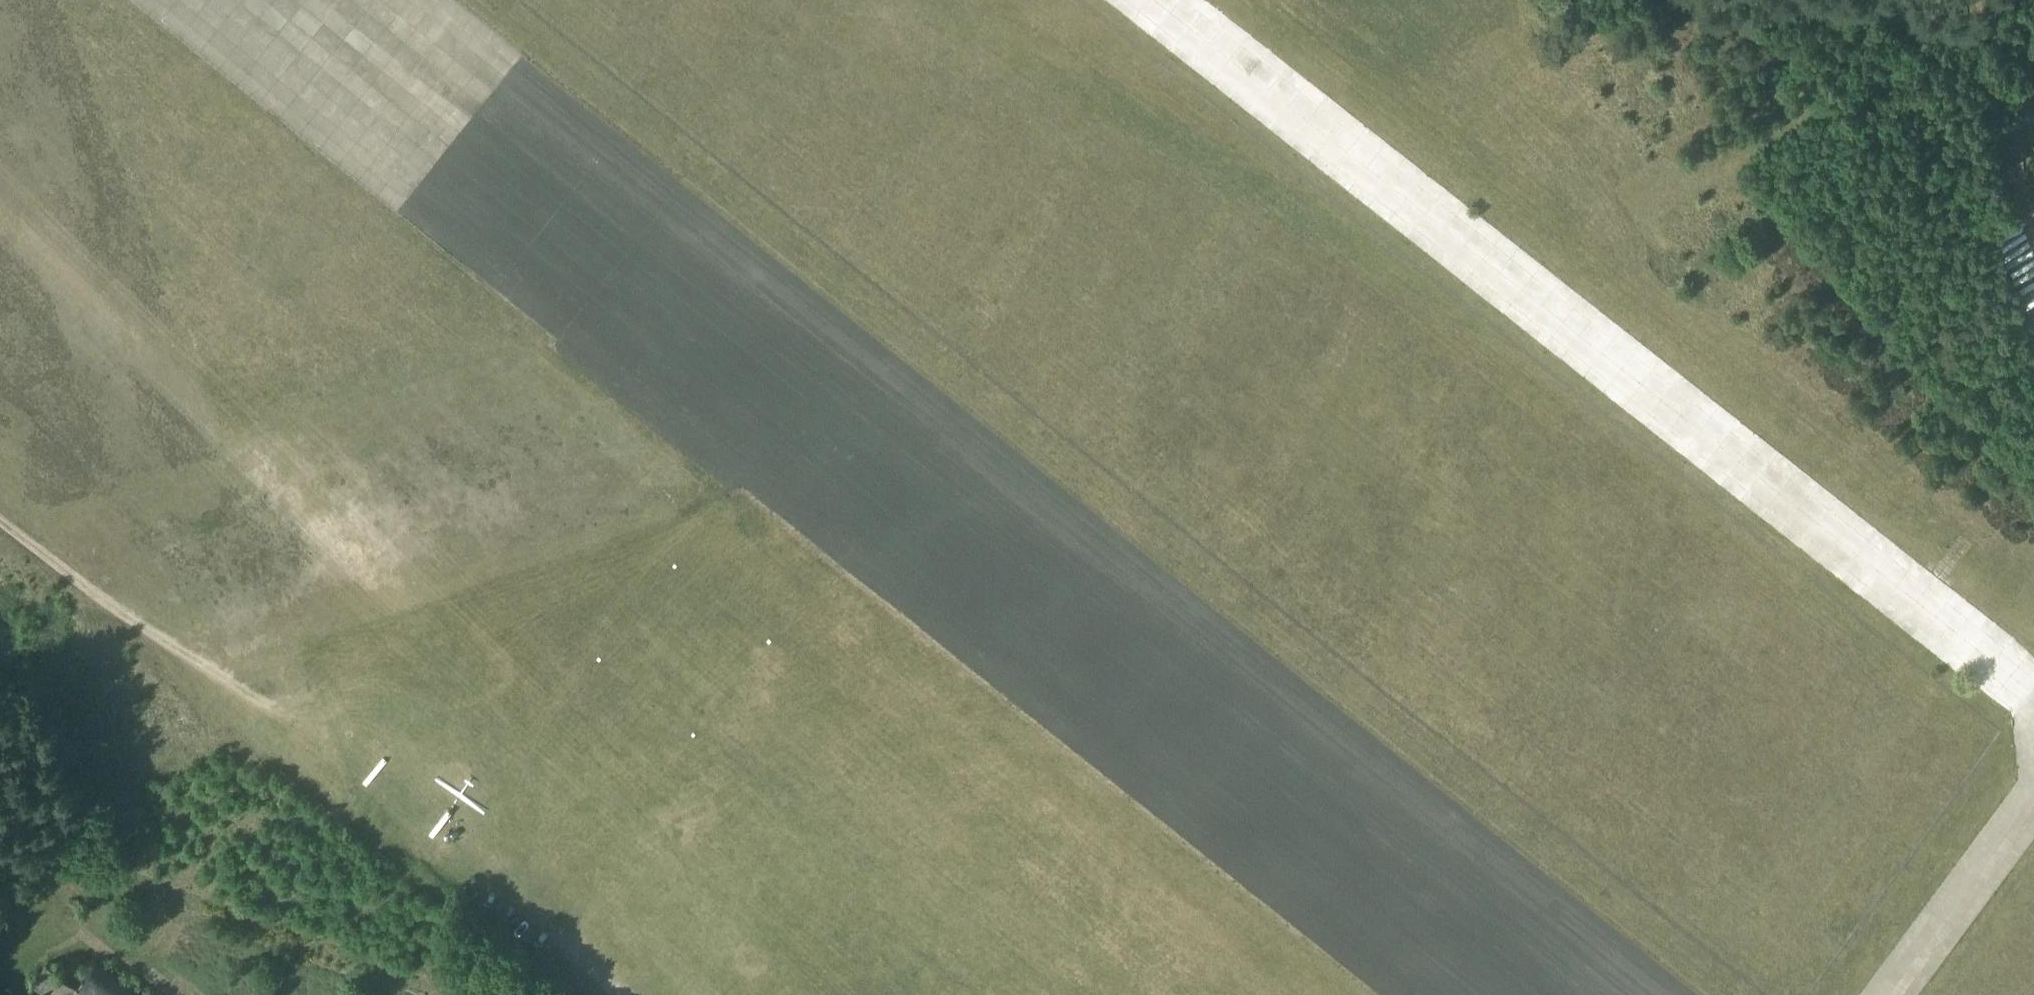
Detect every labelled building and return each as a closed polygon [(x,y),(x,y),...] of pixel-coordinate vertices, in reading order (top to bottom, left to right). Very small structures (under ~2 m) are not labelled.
[(50,994),(143,994),(97,959),(78,984),(60,976),(48,992),(50,994)] [(54,984),(56,971),(46,963),(31,982),(41,990),(54,984)]
